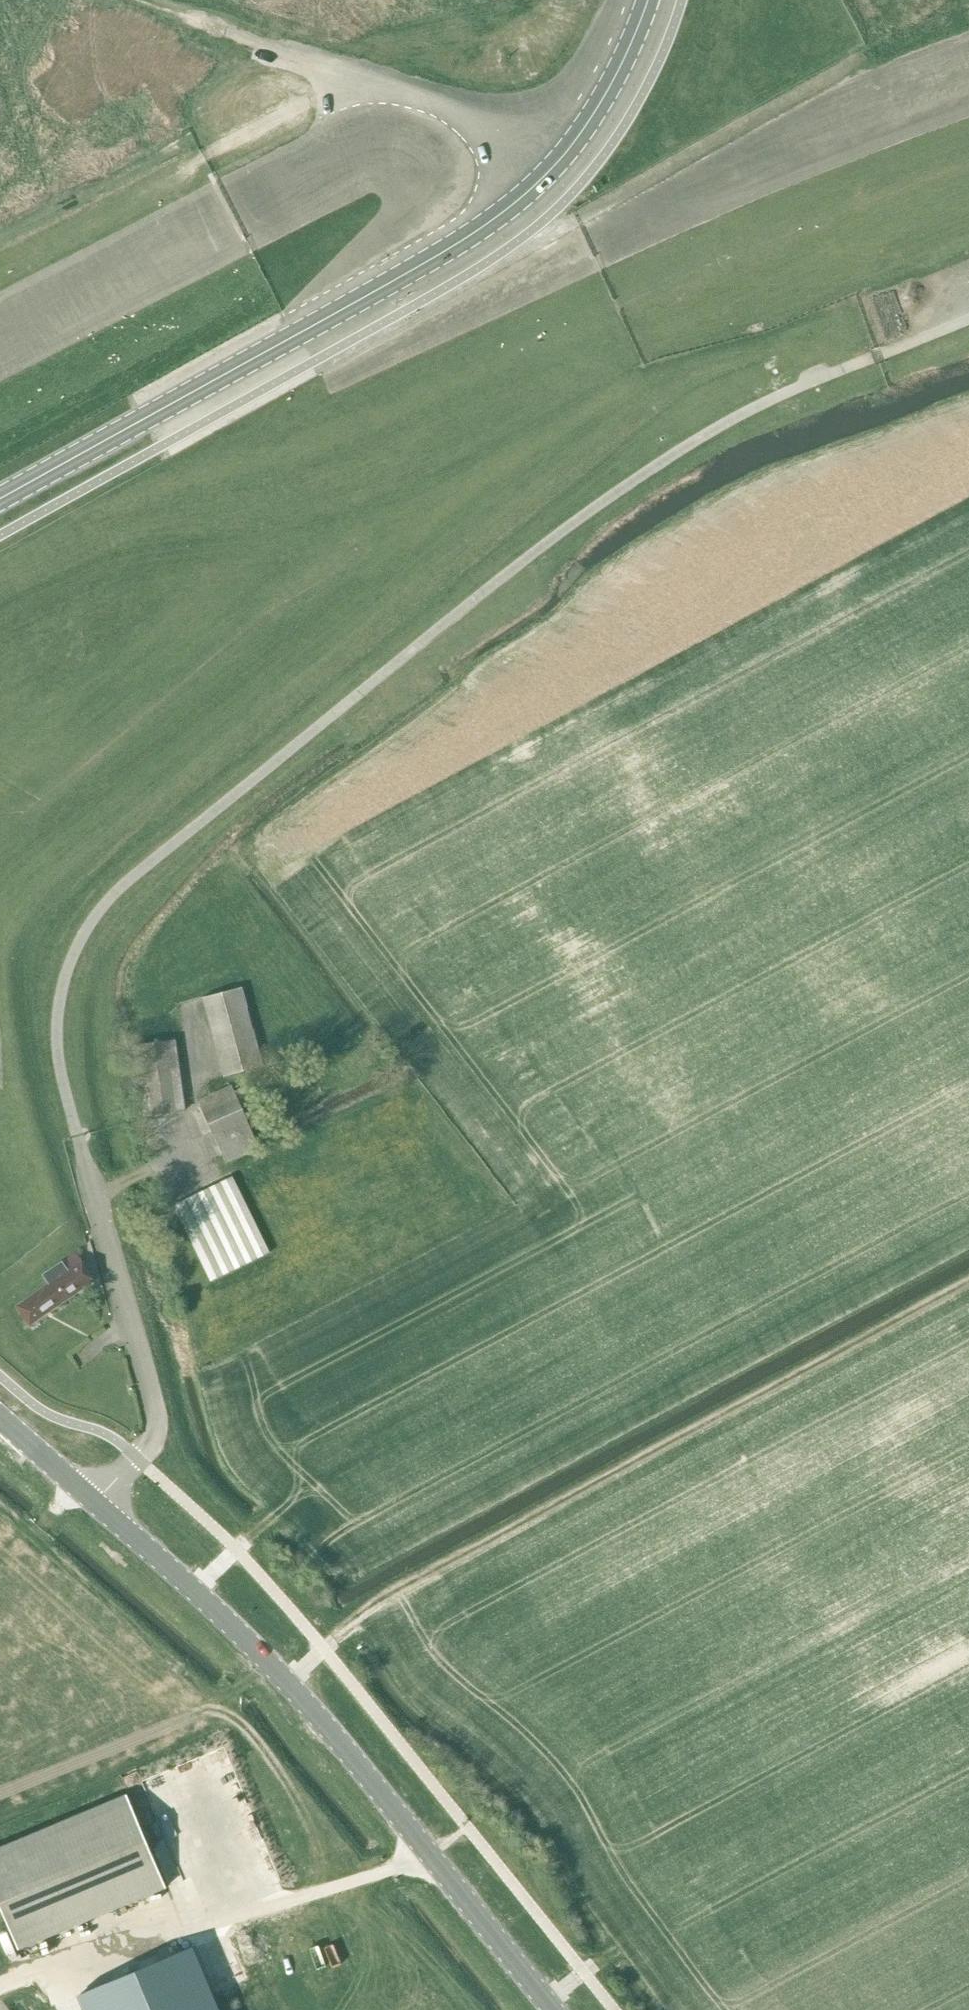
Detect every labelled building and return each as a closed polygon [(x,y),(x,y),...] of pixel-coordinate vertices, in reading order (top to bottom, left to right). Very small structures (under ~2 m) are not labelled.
[(200,999),(221,1079),(262,1068),(240,989),(200,999)] [(131,1047),(140,1118),(184,1113),(174,1042),(131,1047)] [(259,1149),(256,1142),(273,1135),(251,1085),(233,1093),(231,1087),(197,1103),(226,1165),(259,1149)] [(170,1205),(208,1281),(267,1251),(228,1176),(170,1205)] [(93,1281),(74,1253),(41,1277),(46,1285),(14,1309),(28,1328),(93,1281)] [(16,1951),(163,1888),(123,1796),(0,1849),(0,1915),(16,1951)] [(191,1948),(172,1957),(172,1958),(154,1966),(153,1965),(115,1981),(115,1982),(97,1990),(96,1989),(89,1992),(90,1993),(81,1997),(80,1996),(77,1997),(83,2009),(218,2009),(191,1948)]
